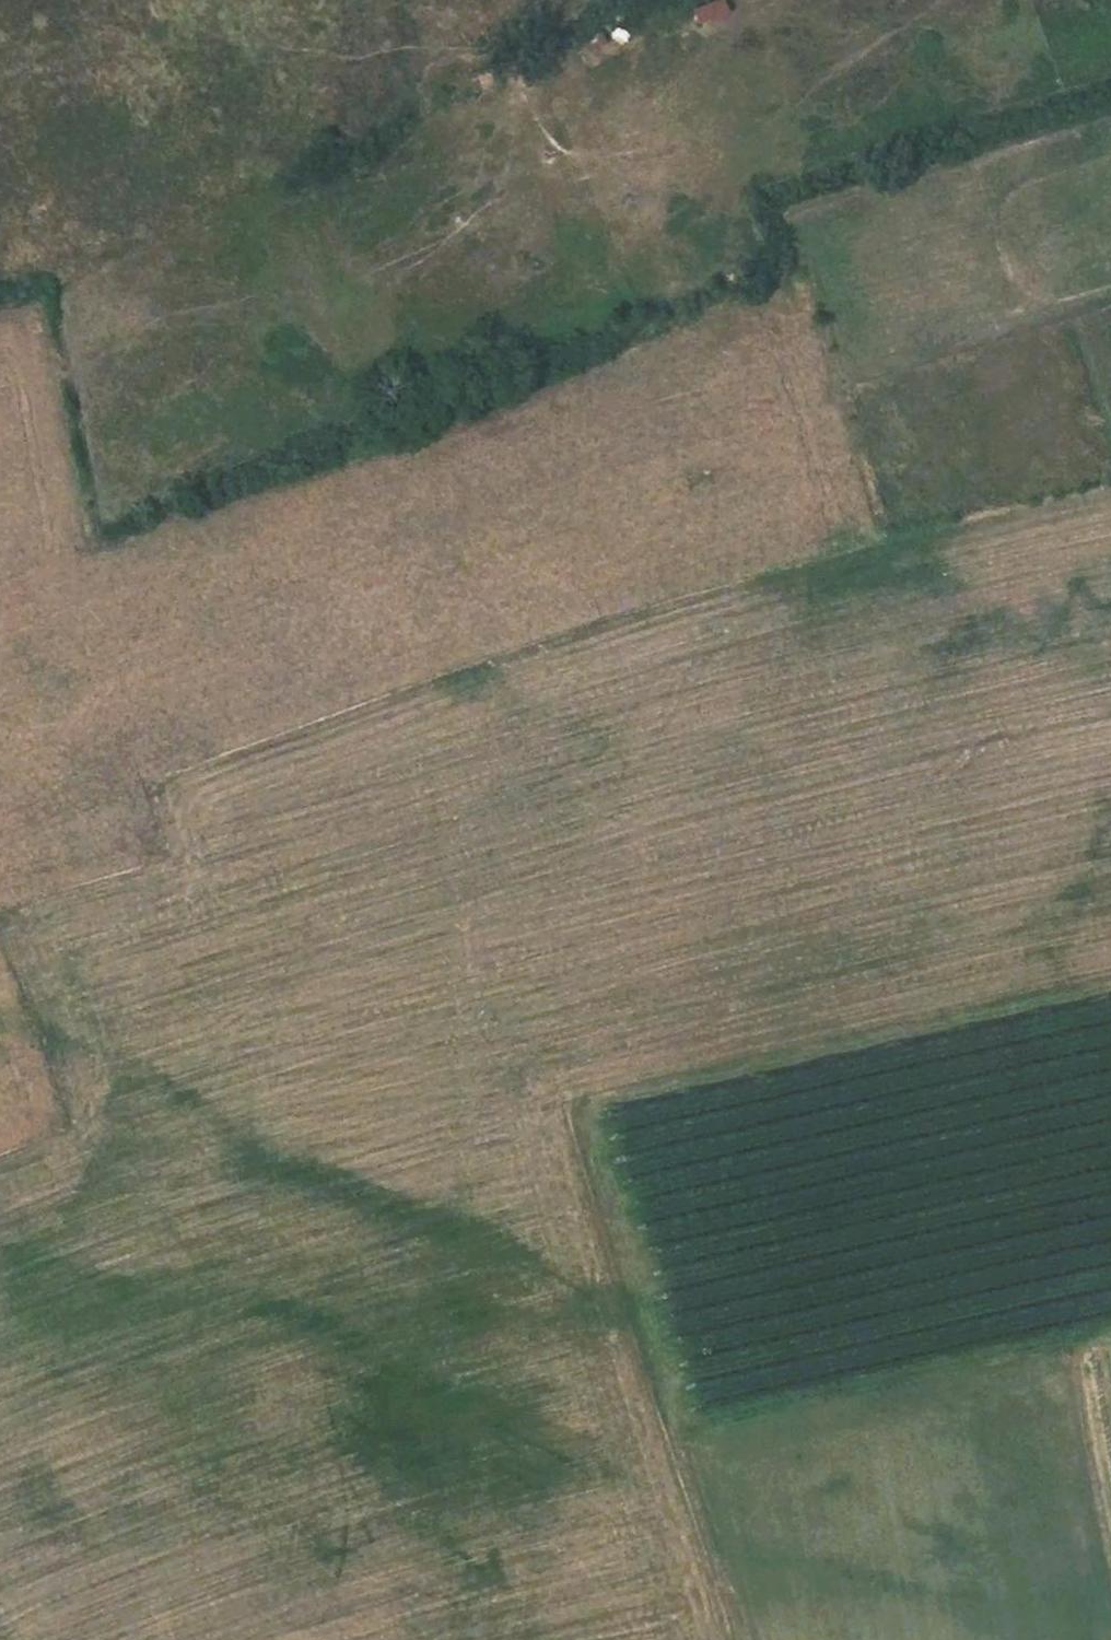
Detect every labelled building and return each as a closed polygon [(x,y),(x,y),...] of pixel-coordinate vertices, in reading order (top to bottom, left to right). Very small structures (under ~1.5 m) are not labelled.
[(691,10),(695,27),(727,19),(724,3),(691,10)]
